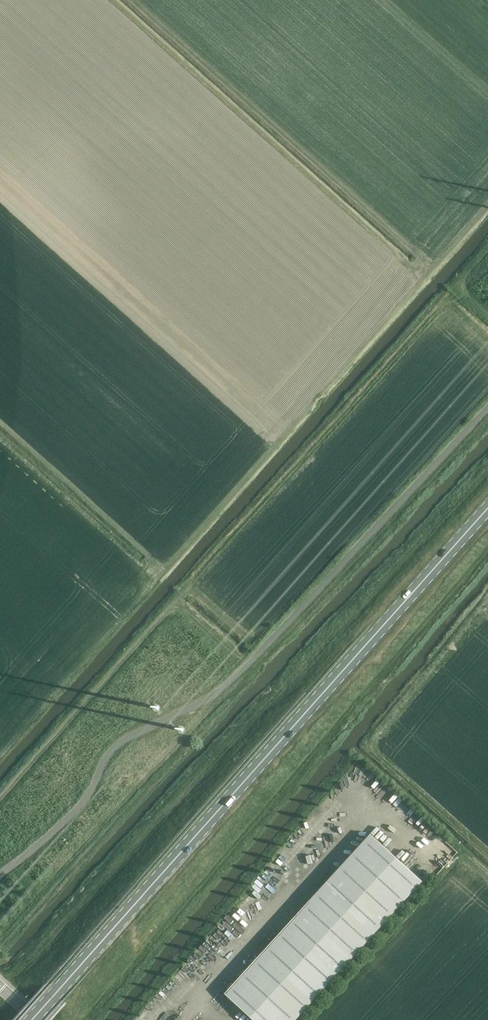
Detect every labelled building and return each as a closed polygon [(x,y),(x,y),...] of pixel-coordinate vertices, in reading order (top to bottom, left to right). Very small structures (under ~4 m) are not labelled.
[(363,777),(376,790),(382,784),(368,771),(363,777)] [(422,881),(370,834),(233,984),(220,993),(232,1004),(234,1002),(254,1019),(295,1019),(422,881)] [(232,914),(239,921),(246,913),(240,907),(232,914)]
